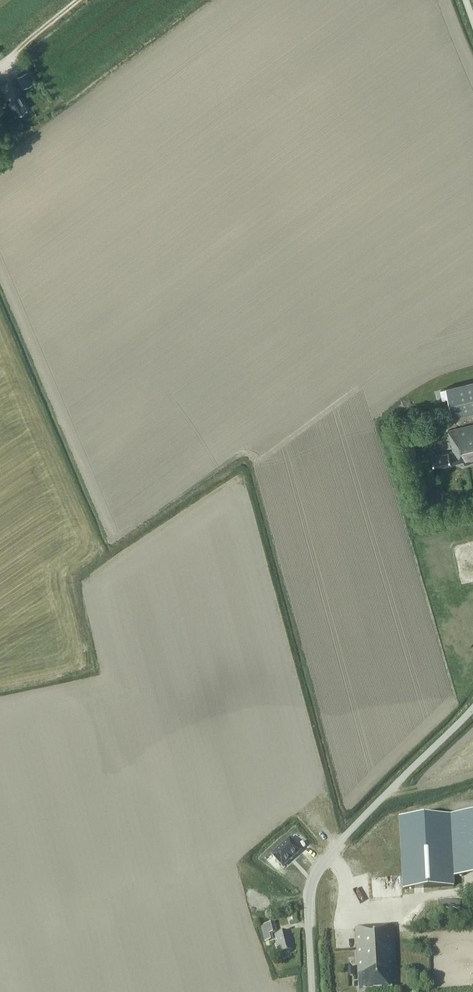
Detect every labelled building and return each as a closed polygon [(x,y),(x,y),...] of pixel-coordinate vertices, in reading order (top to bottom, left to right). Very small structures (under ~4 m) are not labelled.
[(32,82),(25,70),(17,75),(25,87),(32,82)] [(15,116),(28,108),(21,97),(24,95),(14,78),(0,86),(0,94),(5,102),(6,101),(15,116)] [(29,95),(35,91),(32,86),(26,89),(29,95)] [(472,412),(472,381),(446,387),(453,417),(472,412)] [(449,430),(453,451),(433,456),(435,467),(465,460),(465,462),(472,461),(472,424),(449,430)] [(400,819),(404,889),(454,887),(453,877),(472,876),(472,815),(400,819)] [(272,855),(283,867),(301,852),(290,839),(272,855)] [(371,878),(372,898),(403,897),(402,876),(371,878)] [(272,934),(275,933),(277,932),(276,930),(275,922),(261,926),(265,942),(274,940),(272,934)] [(356,928),(359,990),(394,989),(394,977),(396,977),(394,926),(356,928)] [(290,942),(292,942),(289,932),(274,936),(278,953),(281,952),(281,955),(292,952),(290,942)]
